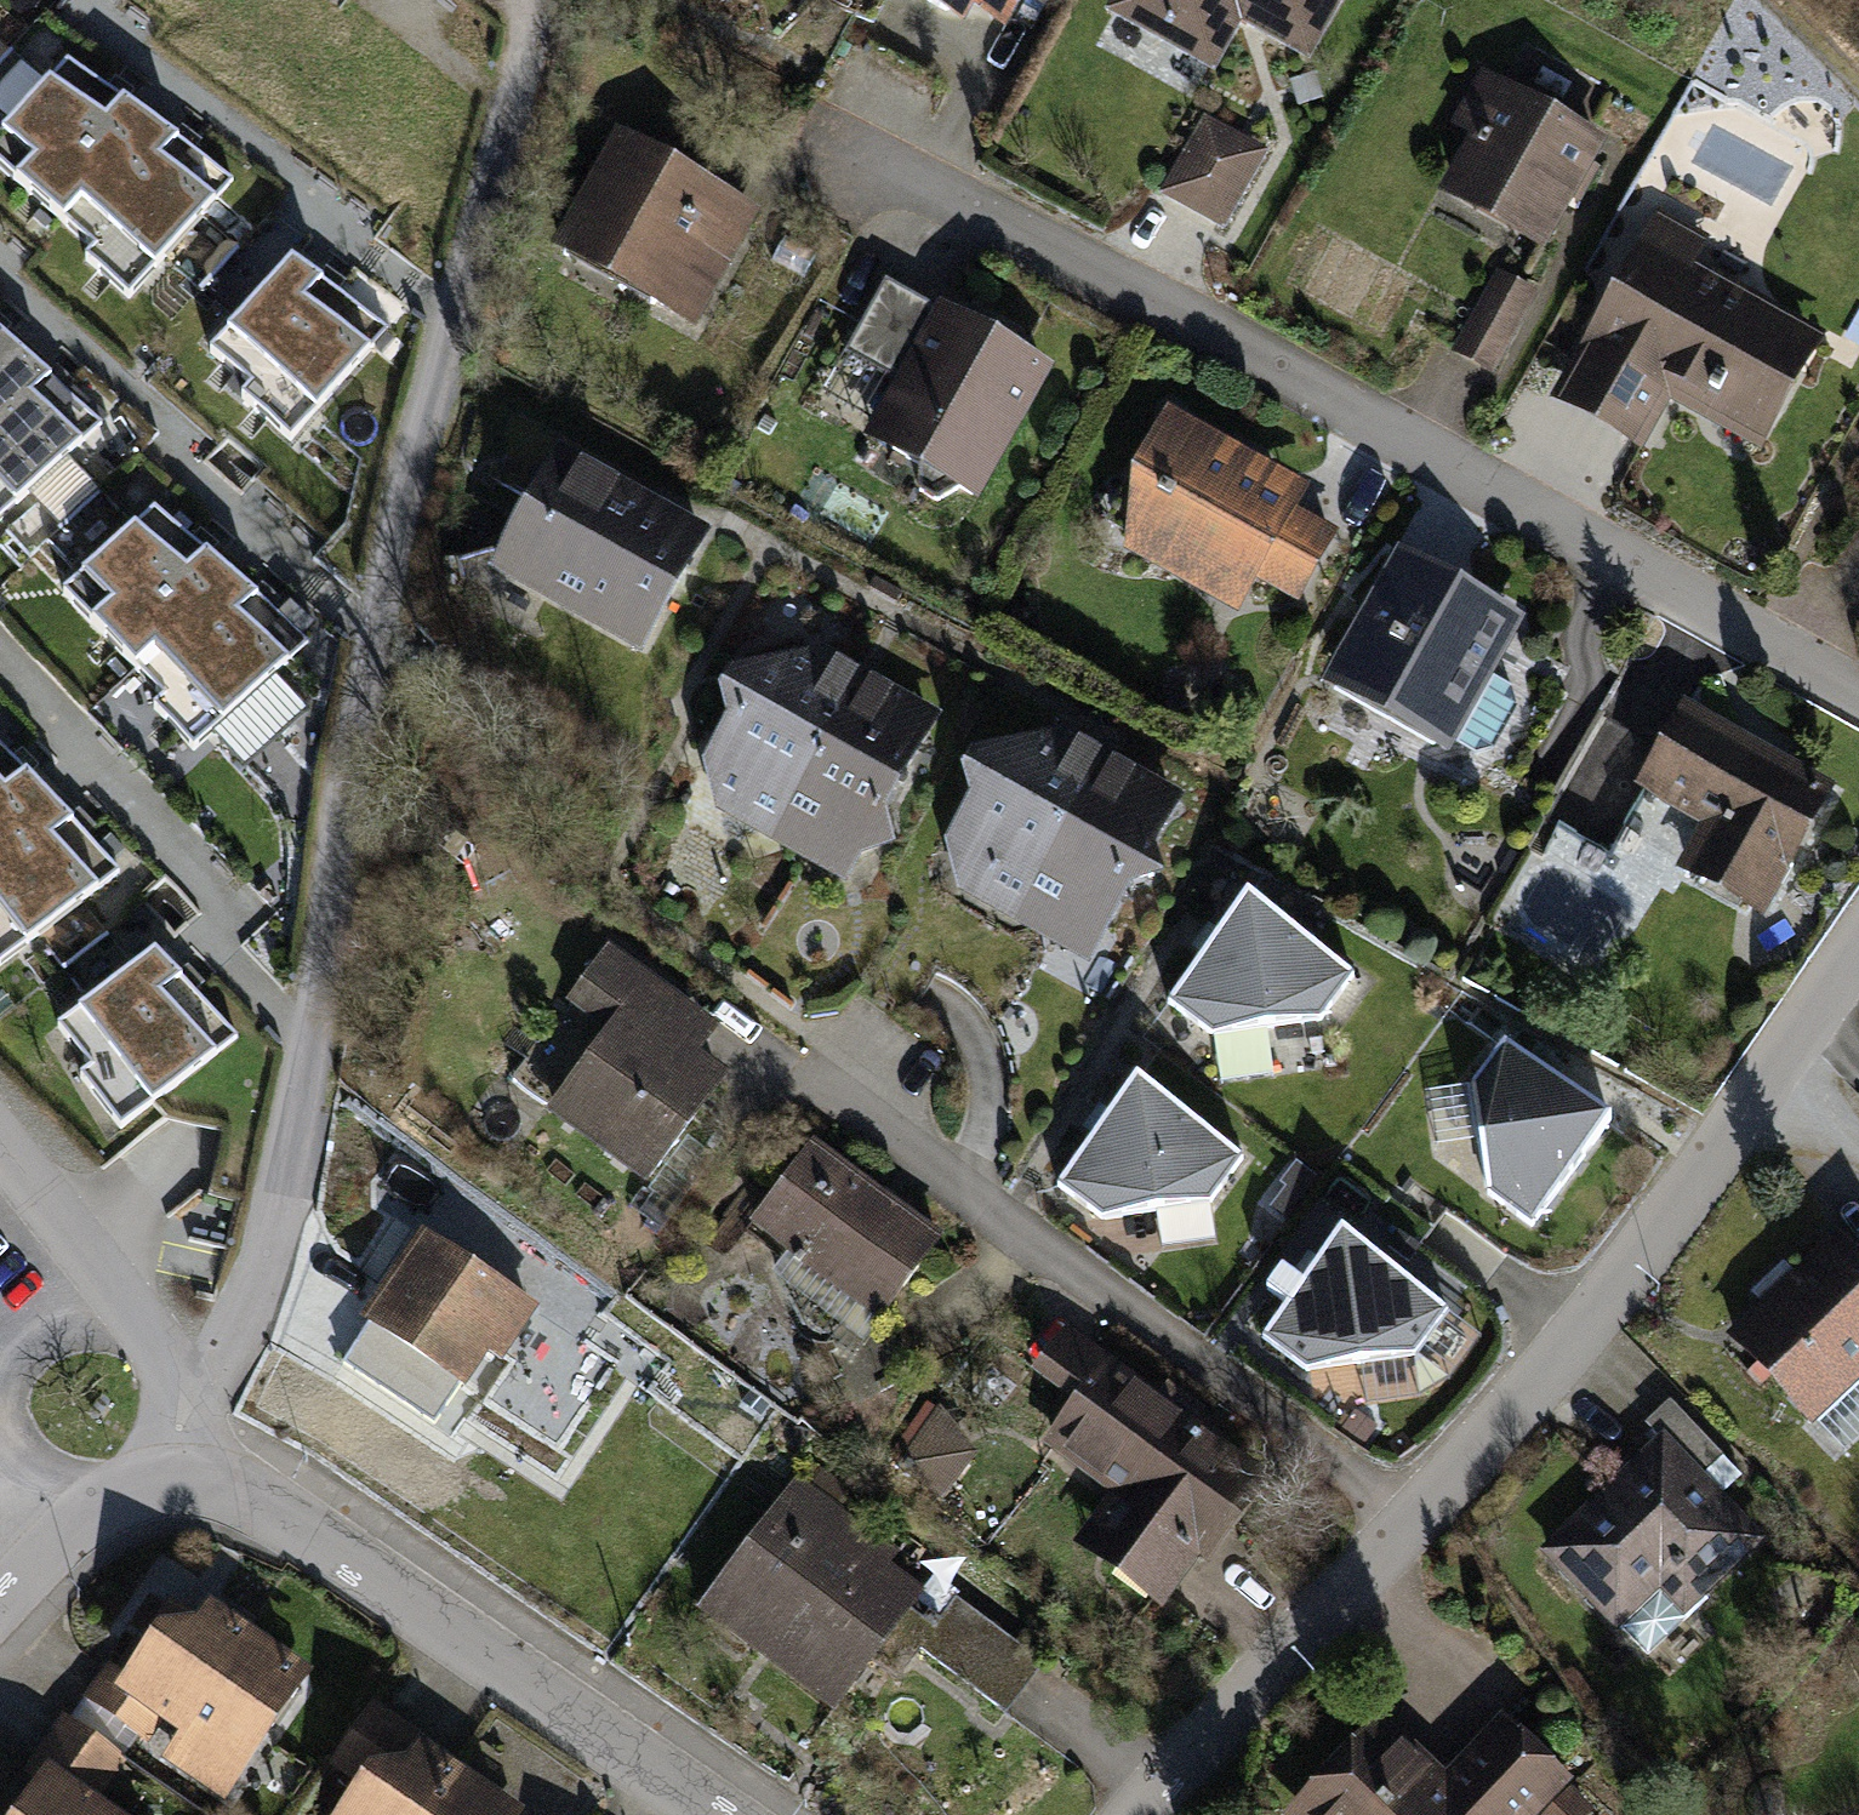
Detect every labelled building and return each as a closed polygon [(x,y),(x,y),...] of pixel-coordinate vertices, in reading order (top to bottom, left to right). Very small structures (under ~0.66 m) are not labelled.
[(925,3),(946,14),(962,9),(966,0),(924,0),(925,3)] [(1000,19),(1010,0),(968,0),(1000,19)] [(1119,1),(1215,55),(1238,12),(1305,50),(1333,0),(1120,0),(1119,1)] [(68,60),(0,135),(0,168),(61,221),(150,120),(68,60)] [(1596,143),(1505,93),(1454,184),(1545,234),(1596,143)] [(232,180),(150,120),(61,221),(94,251),(86,260),(128,298),(232,180)] [(1206,126),(1169,192),(1220,220),(1257,154),(1206,126)] [(690,318),(742,227),(707,208),(715,195),(625,145),(572,238),(659,287),(653,297),(690,318)] [(1648,252),(1572,387),(1642,426),(1666,384),(1703,404),(1714,384),(1768,413),(1809,339),(1684,269),(1700,241),(1659,218),(1642,248),(1648,252)] [(387,329),(291,259),(210,352),(250,387),(241,397),(289,440),(387,329)] [(1489,369),(1531,294),(1500,277),(1458,352),(1489,369)] [(972,493),(1043,369),(885,280),(845,352),(903,384),(884,419),(904,430),(893,449),(920,464),(920,490),(937,499),(958,486),(972,493)] [(25,357),(0,335),(0,380),(25,357)] [(25,357),(0,380),(0,519),(100,423),(25,357)] [(1258,475),(1167,424),(1137,478),(1159,490),(1132,537),(1237,598),(1252,572),(1294,595),(1329,533),(1262,496),(1264,490),(1264,485),(1261,479),(1258,475)] [(701,534),(587,471),(540,485),(549,517),(525,558),(533,582),(640,641),(701,534)] [(231,575),(154,507),(63,593),(133,667),(231,575)] [(1485,660),(1507,622),(1402,564),(1338,678),(1475,754),(1492,749),(1516,707),(1511,687),(1486,674),(1485,660)] [(308,642),(231,575),(133,667),(164,700),(154,709),(193,750),(308,642)] [(787,812),(861,680),(819,657),(726,683),(736,722),(711,765),(723,804),(796,845),(787,812)] [(878,805),(929,718),(861,680),(787,812),(796,845),(842,871),(854,849),(883,842),(877,815),(881,814),(878,805)] [(1701,873),(1758,905),(1822,791),(1687,716),(1648,785),(1726,828),(1701,873)] [(1031,894),(1105,761),(1063,738),(968,765),(979,802),(955,843),(965,885),(1040,925),(1031,894)] [(49,798),(0,747),(0,837),(49,798)] [(1040,925),(1086,953),(1125,883),(1151,875),(1145,846),(1172,798),(1105,761),(1031,894),(1040,925)] [(49,798),(0,837),(0,965),(119,871),(49,798)] [(1353,976),(1248,897),(1169,1002),(1211,1035),(1321,1019),(1353,976)] [(663,990),(608,950),(584,982),(623,1010),(589,1056),(549,1026),(511,1077),(552,1107),(554,1106),(649,1176),(720,1080),(640,1021),(663,990)] [(236,1037),(155,951),(59,1026),(90,1068),(80,1077),(122,1129),(236,1037)] [(1610,1120),(1504,1041),(1471,1084),(1487,1194),(1532,1226),(1610,1120)] [(1242,1159),(1136,1080),(1058,1186),(1101,1218),(1209,1203),(1242,1159)] [(751,1183),(735,1205),(805,1257),(815,1243),(846,1266),(836,1280),(883,1314),(937,1240),(812,1147),(772,1201),(751,1183)] [(429,1186),(377,1152),(363,1174),(415,1208),(429,1186)] [(1448,1310),(1341,1233),(1307,1279),(1282,1261),(1266,1283),(1289,1300),(1261,1338),(1305,1370),(1415,1355),(1448,1310)] [(370,1322),(463,1383),(487,1347),(499,1354),(530,1307),(426,1239),(370,1322)] [(1838,1241),(1821,1257),(1808,1244),(1757,1293),(1769,1306),(1736,1337),(1811,1416),(1858,1371),(1858,1263),(1838,1241)] [(1111,1559),(1161,1596),(1251,1474),(1110,1369),(1106,1374),(1066,1344),(1045,1374),(1085,1404),(1056,1444),(1147,1510),(1111,1559)] [(1608,1502),(1607,1500),(1602,1500),(1549,1552),(1648,1654),(1684,1619),(1682,1616),(1706,1595),(1702,1590),(1756,1540),(1700,1481),(1724,1456),(1677,1406),(1652,1429),(1664,1442),(1635,1469),(1638,1473),(1608,1502)] [(969,1455),(940,1411),(902,1465),(940,1494),(969,1455)] [(796,1486),(712,1597),(780,1649),(774,1656),(837,1703),(871,1659),(858,1649),(896,1600),(908,1610),(918,1597),(873,1564),(883,1551),(796,1486)] [(919,1647),(998,1705),(1034,1656),(956,1598),(940,1619),(930,1611),(922,1621),(933,1629),(919,1647)] [(297,1687),(294,1671),(235,1630),(232,1635),(205,1618),(193,1635),(186,1630),(171,1650),(157,1640),(129,1681),(109,1668),(88,1698),(145,1737),(161,1712),(226,1755),(247,1725),(253,1728),(271,1725),(297,1687)] [(506,1810),(448,1769),(443,1774),(419,1758),(428,1745),(371,1706),(333,1762),(365,1784),(344,1814),(506,1814),(506,1810)] [(88,1805),(121,1758),(64,1720),(28,1772),(44,1782),(21,1814),(104,1814),(88,1805)] [(1380,1729),(1299,1814),(1300,1814),(1521,1814),(1555,1779),(1503,1730),(1445,1791),(1380,1729)] [(1549,1814),(1583,1814),(1586,1812),(1568,1795),(1549,1814)]
